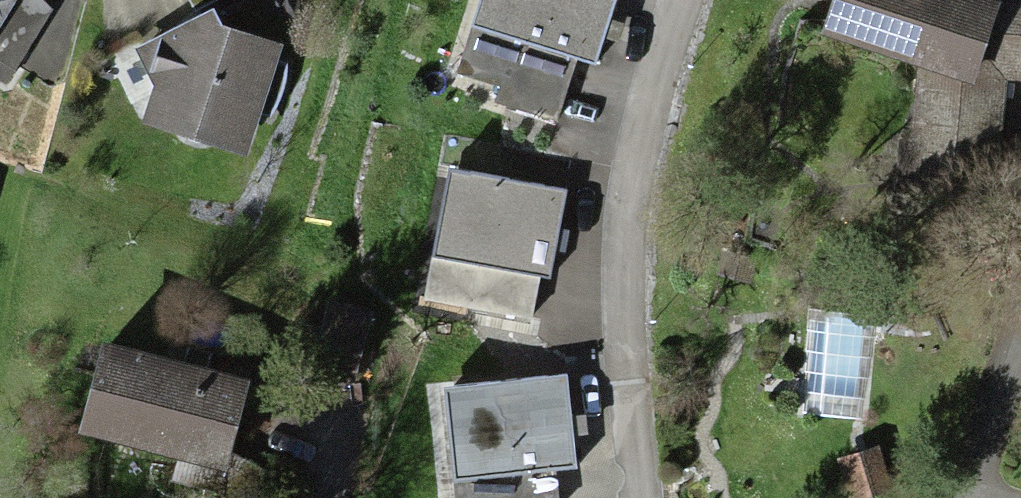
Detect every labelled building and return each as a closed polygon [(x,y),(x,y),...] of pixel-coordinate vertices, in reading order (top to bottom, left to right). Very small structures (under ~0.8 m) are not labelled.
[(52,9),(37,0),(0,0),(0,96),(52,9)] [(191,21),(244,0),(183,0),(191,21)] [(613,0),(472,0),(447,82),(478,92),(473,110),(569,139),(613,0)] [(818,36),(915,68),(912,142),(1001,148),(1013,57),(1020,58),(1020,0),(832,0),(818,36)] [(250,171),(285,53),(156,15),(121,134),(250,171)] [(550,179),(433,149),(399,280),(516,310),(550,179)] [(307,371),(354,382),(371,310),(325,299),(307,371)] [(100,332),(77,406),(217,449),(240,375),(100,332)] [(555,371),(429,373),(432,494),(557,491),(555,371)] [(875,452),(832,462),(840,497),(886,497),(875,452)]
